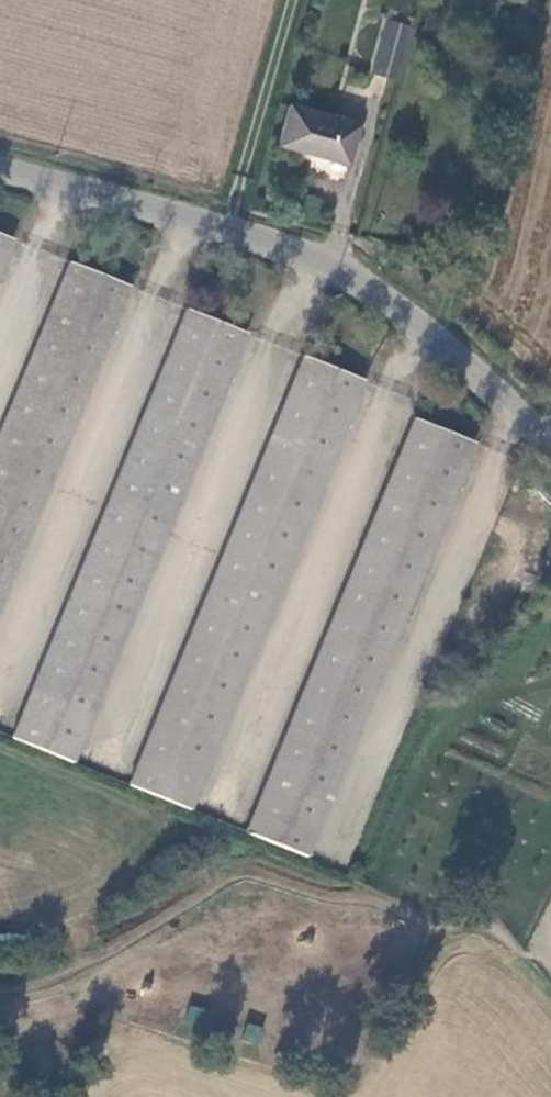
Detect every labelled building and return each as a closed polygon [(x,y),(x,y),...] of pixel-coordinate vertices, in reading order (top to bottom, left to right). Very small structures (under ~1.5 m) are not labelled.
[(384,12),(381,20),(407,27),(409,19),(384,12)] [(366,74),(393,82),(407,27),(381,20),(380,20),(366,74)] [(343,163),(353,126),(285,106),(275,143),(343,163)] [(0,228),(0,256),(10,232),(0,228)] [(66,256),(0,412),(0,578),(125,282),(66,256)] [(243,329),(181,303),(2,737),(60,762),(243,329)] [(357,379),(297,354),(115,785),(177,810),(357,379)] [(294,861),(468,448),(409,422),(236,836),(294,861)] [(188,1004),(183,1022),(202,1027),(207,1010),(188,1004)] [(246,1022),(241,1039),(257,1044),(262,1027),(246,1022)]
